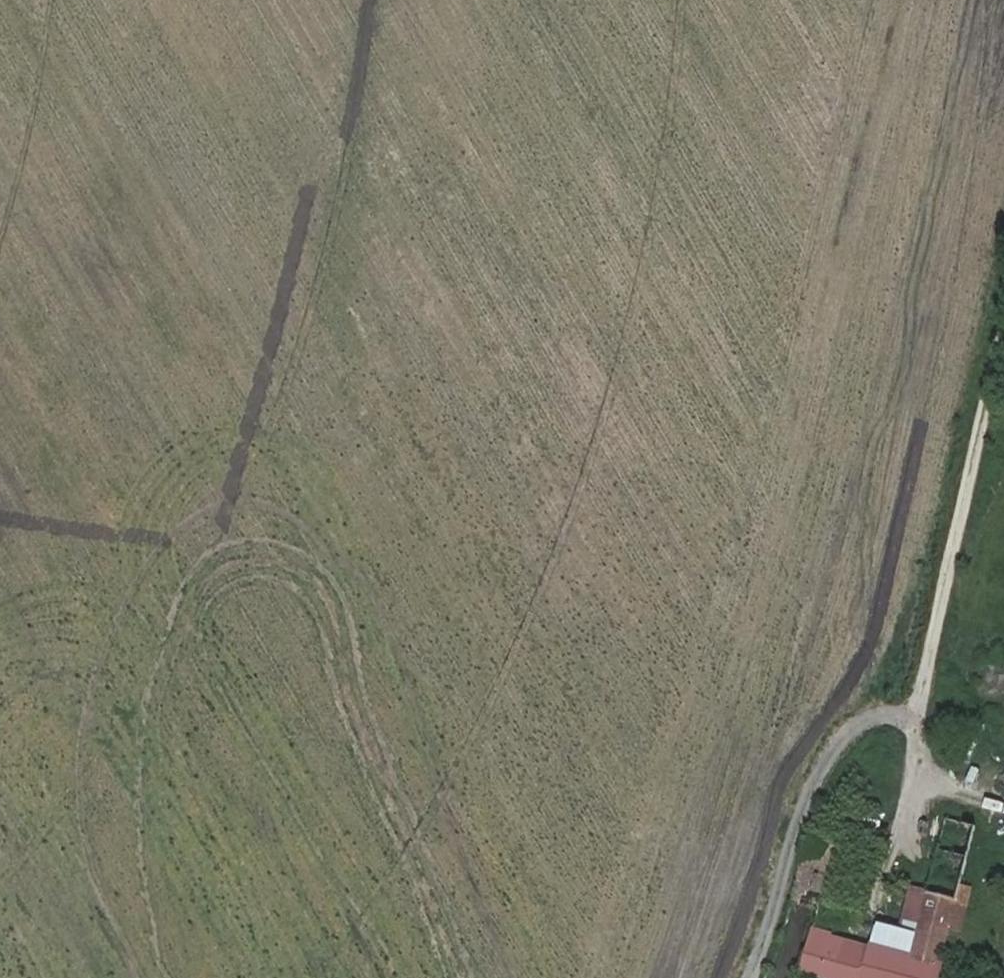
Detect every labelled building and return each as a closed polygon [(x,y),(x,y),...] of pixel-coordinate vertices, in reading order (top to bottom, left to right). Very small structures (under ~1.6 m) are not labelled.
[(958,744),(1003,756),(1003,655),(983,649),(958,744)] [(839,977),(936,977),(949,930),(959,933),(969,888),(961,885),(977,824),(947,818),(909,963),(813,937),(837,839),(805,832),(772,961),(839,977)]
